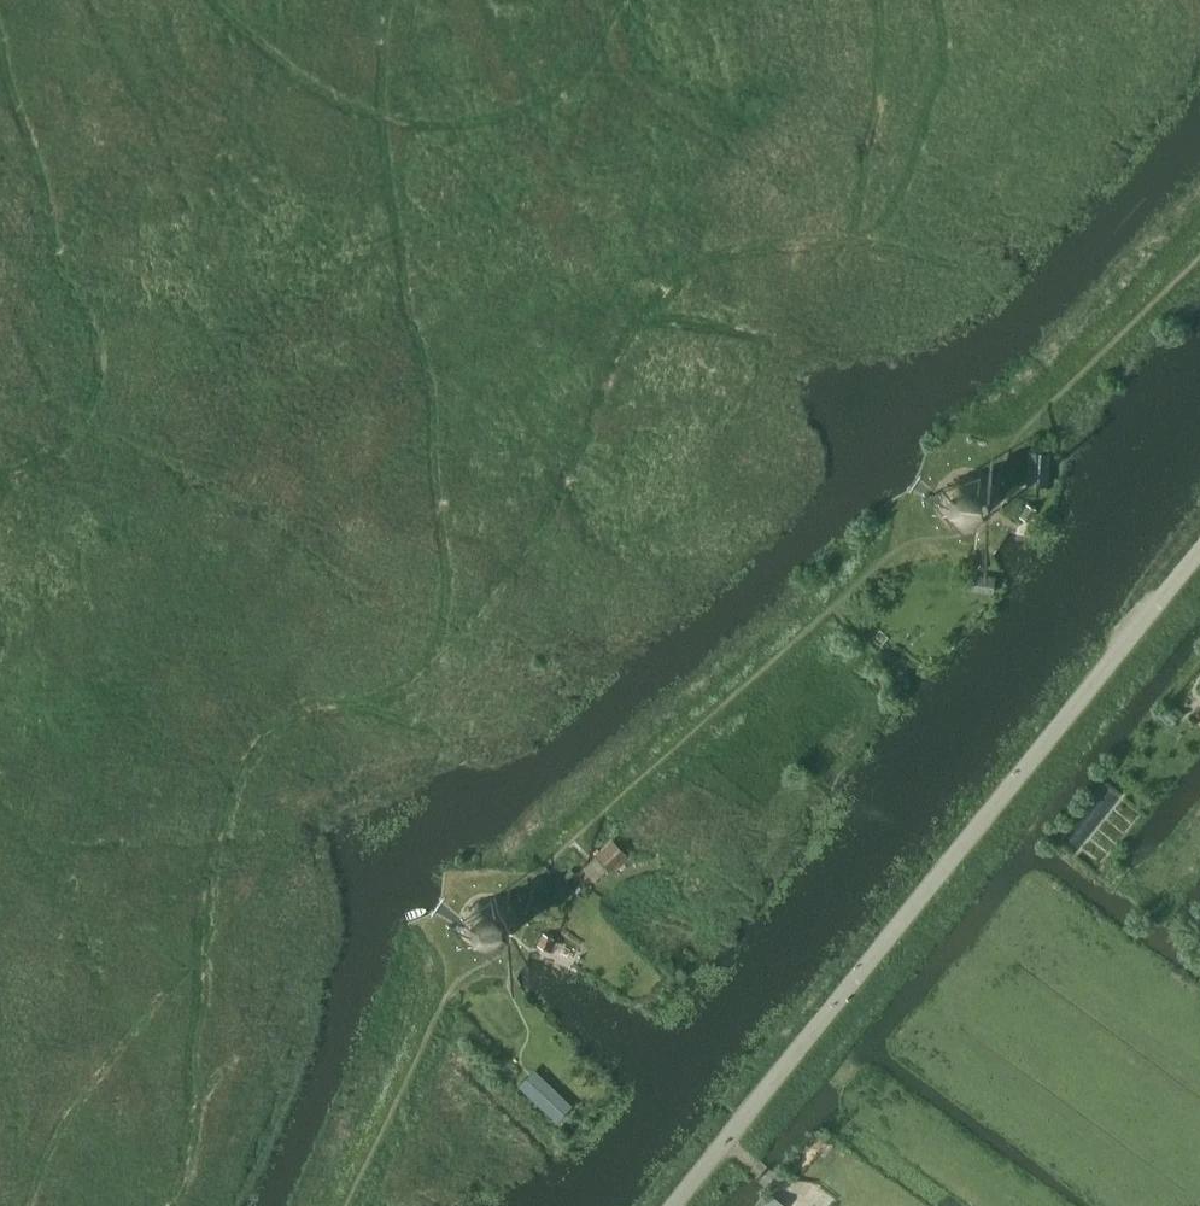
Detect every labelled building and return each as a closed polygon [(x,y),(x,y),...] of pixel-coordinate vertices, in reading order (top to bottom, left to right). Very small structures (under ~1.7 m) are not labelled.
[(1027,483),(1046,485),(1049,454),(1029,452),(1027,483)] [(939,497),(939,506),(942,511),(943,514),(949,520),(956,524),(965,525),(973,524),(981,519),(986,513),(989,506),(990,498),(989,491),(985,485),(980,479),(974,476),(967,474),(960,475),(953,477),(947,481),(941,489),(939,497)] [(992,594),(994,577),(972,574),(969,591),(992,594)] [(594,856),(608,870),(624,853),(611,840),(594,856)] [(459,919),(459,927),(462,934),(467,941),(473,945),(481,948),(489,948),(497,946),(503,941),(508,934),(511,927),(510,919),(508,912),(503,905),(496,901),(489,899),(481,899),(473,901),(467,905),(462,912),(459,918),(459,919)] [(542,934),(537,947),(546,951),(552,939),(542,934)] [(543,1079),(526,1097),(554,1123),(571,1105),(543,1079)] [(781,1204),(768,1194),(763,1201),(770,1205),(780,1205),(781,1204)]
